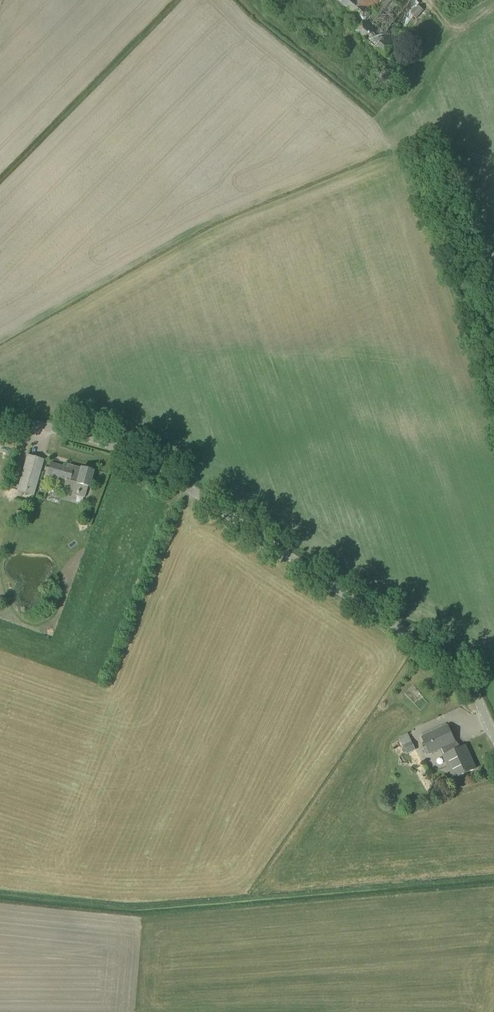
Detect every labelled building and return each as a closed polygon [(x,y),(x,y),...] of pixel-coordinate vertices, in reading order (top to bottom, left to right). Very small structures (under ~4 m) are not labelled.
[(362,23),(355,32),(386,57),(400,39),(394,35),(411,14),(416,19),(424,10),(418,6),(419,4),(415,0),(384,0),(375,11),(374,10),(383,0),(335,0),(362,23)] [(33,496),(43,460),(27,456),(17,491),(33,496)] [(81,468),(80,471),(50,462),(46,475),(49,476),(48,481),(58,484),(60,479),(66,480),(63,492),(84,498),(88,487),(89,487),(93,471),(81,468)] [(425,710),(431,704),(418,690),(412,696),(425,710)] [(458,749),(448,726),(421,738),(429,755),(446,747),(449,753),(459,776),(476,769),(466,746),(458,749)] [(407,755),(416,751),(410,738),(401,742),(407,755)]
